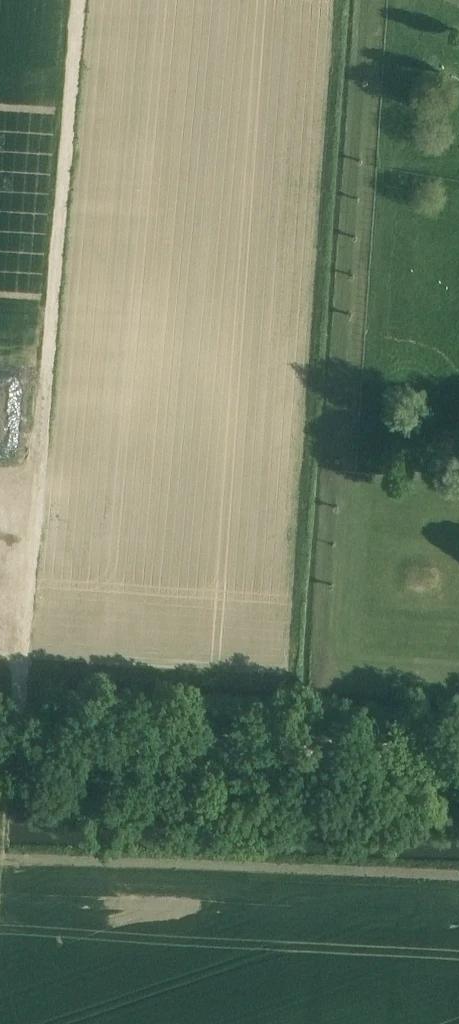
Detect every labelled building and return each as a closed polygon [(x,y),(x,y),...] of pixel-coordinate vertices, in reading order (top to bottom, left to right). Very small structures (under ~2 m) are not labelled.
[(384,28),(385,6),(376,6),(375,28),(384,28)]
